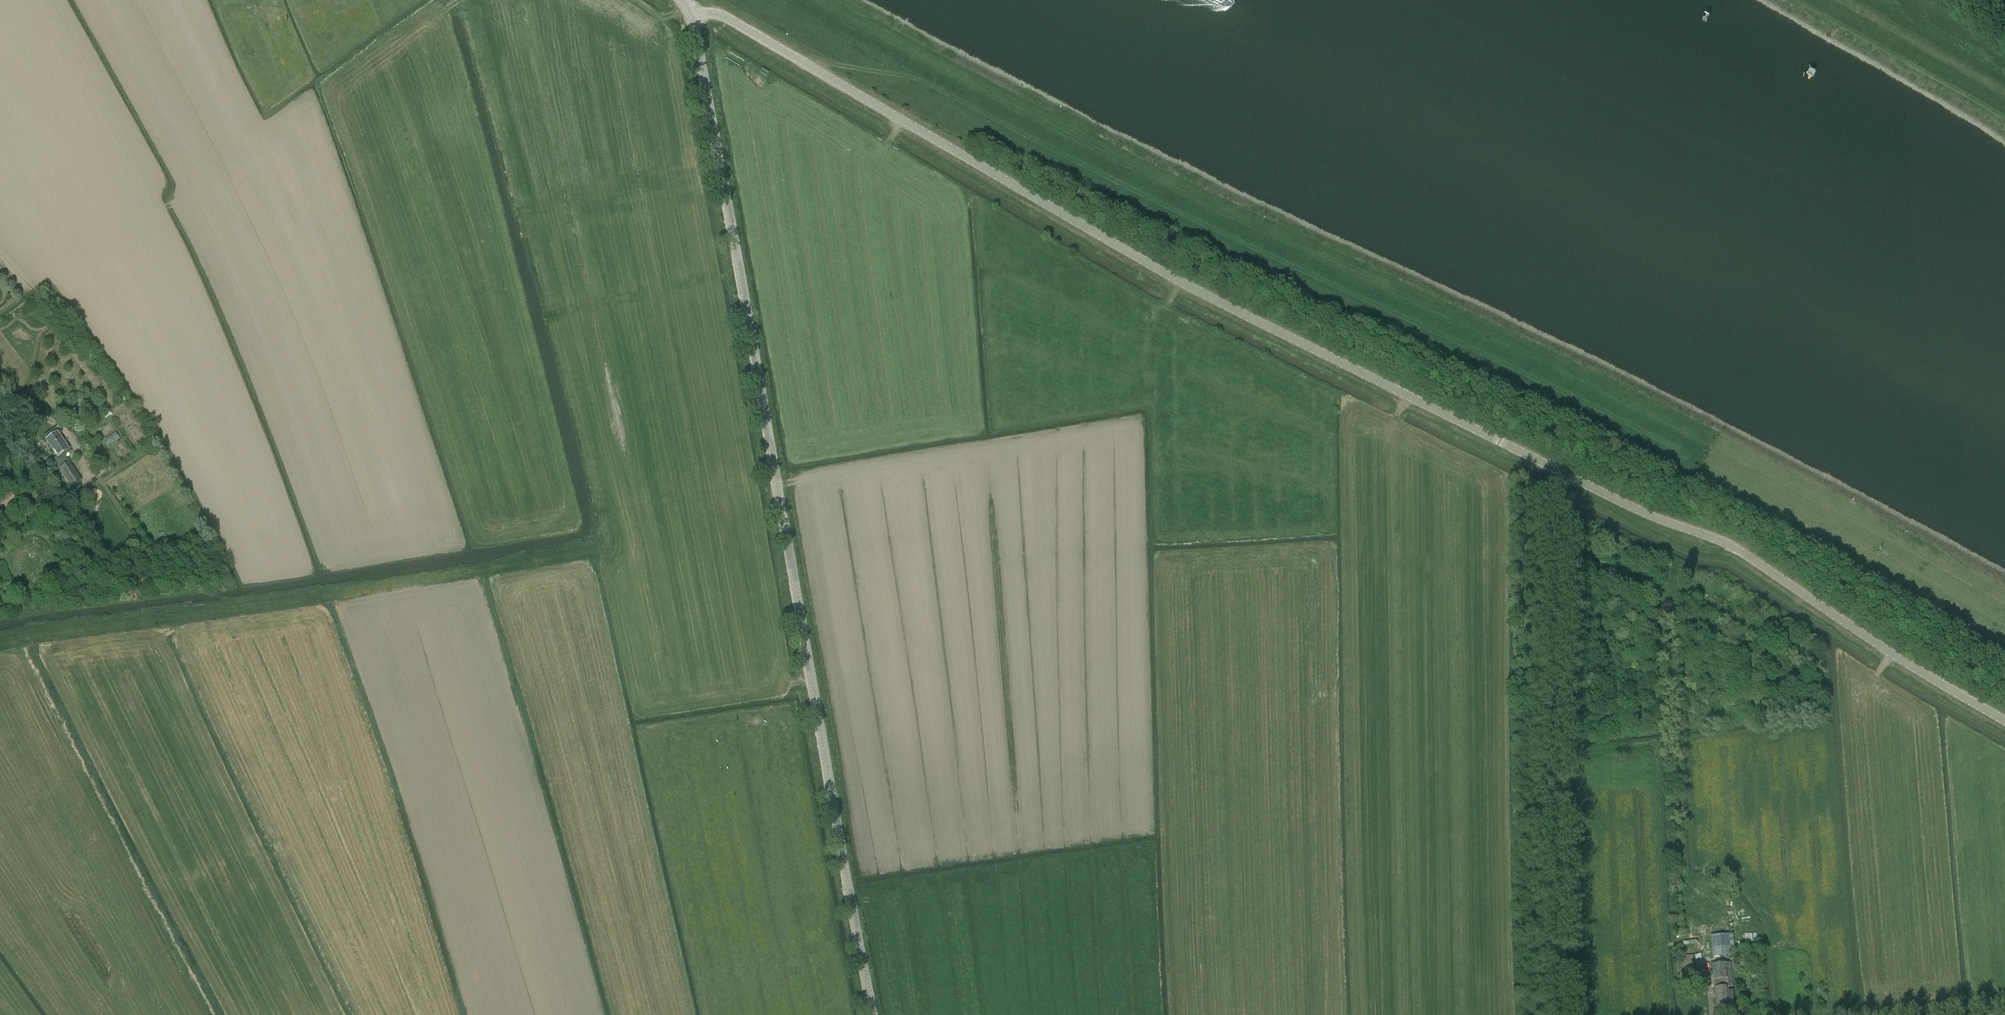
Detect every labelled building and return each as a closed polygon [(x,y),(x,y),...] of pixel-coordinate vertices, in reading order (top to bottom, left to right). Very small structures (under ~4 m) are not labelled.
[(57,457),(53,460),(59,468),(58,469),(70,487),(81,480),(69,461),(68,462),(62,454),(69,449),(57,431),(45,439),(57,457)] [(16,501),(10,494),(8,492),(0,498),(0,514),(3,511),(16,501)] [(133,580),(140,576),(134,567),(132,564),(127,567),(125,568),(133,580)] [(1730,955),(1730,949),(1734,949),(1733,934),(1711,935),(1713,956),(1730,955)] [(1695,971),(1695,954),(1680,955),(1681,972),(1695,971)] [(1728,991),(1727,987),(1727,986),(1732,986),(1731,973),(1730,963),(1712,965),(1713,970),(1714,988),(1715,1006),(1729,1005),(1734,1004),(1733,991),(1728,991)]
